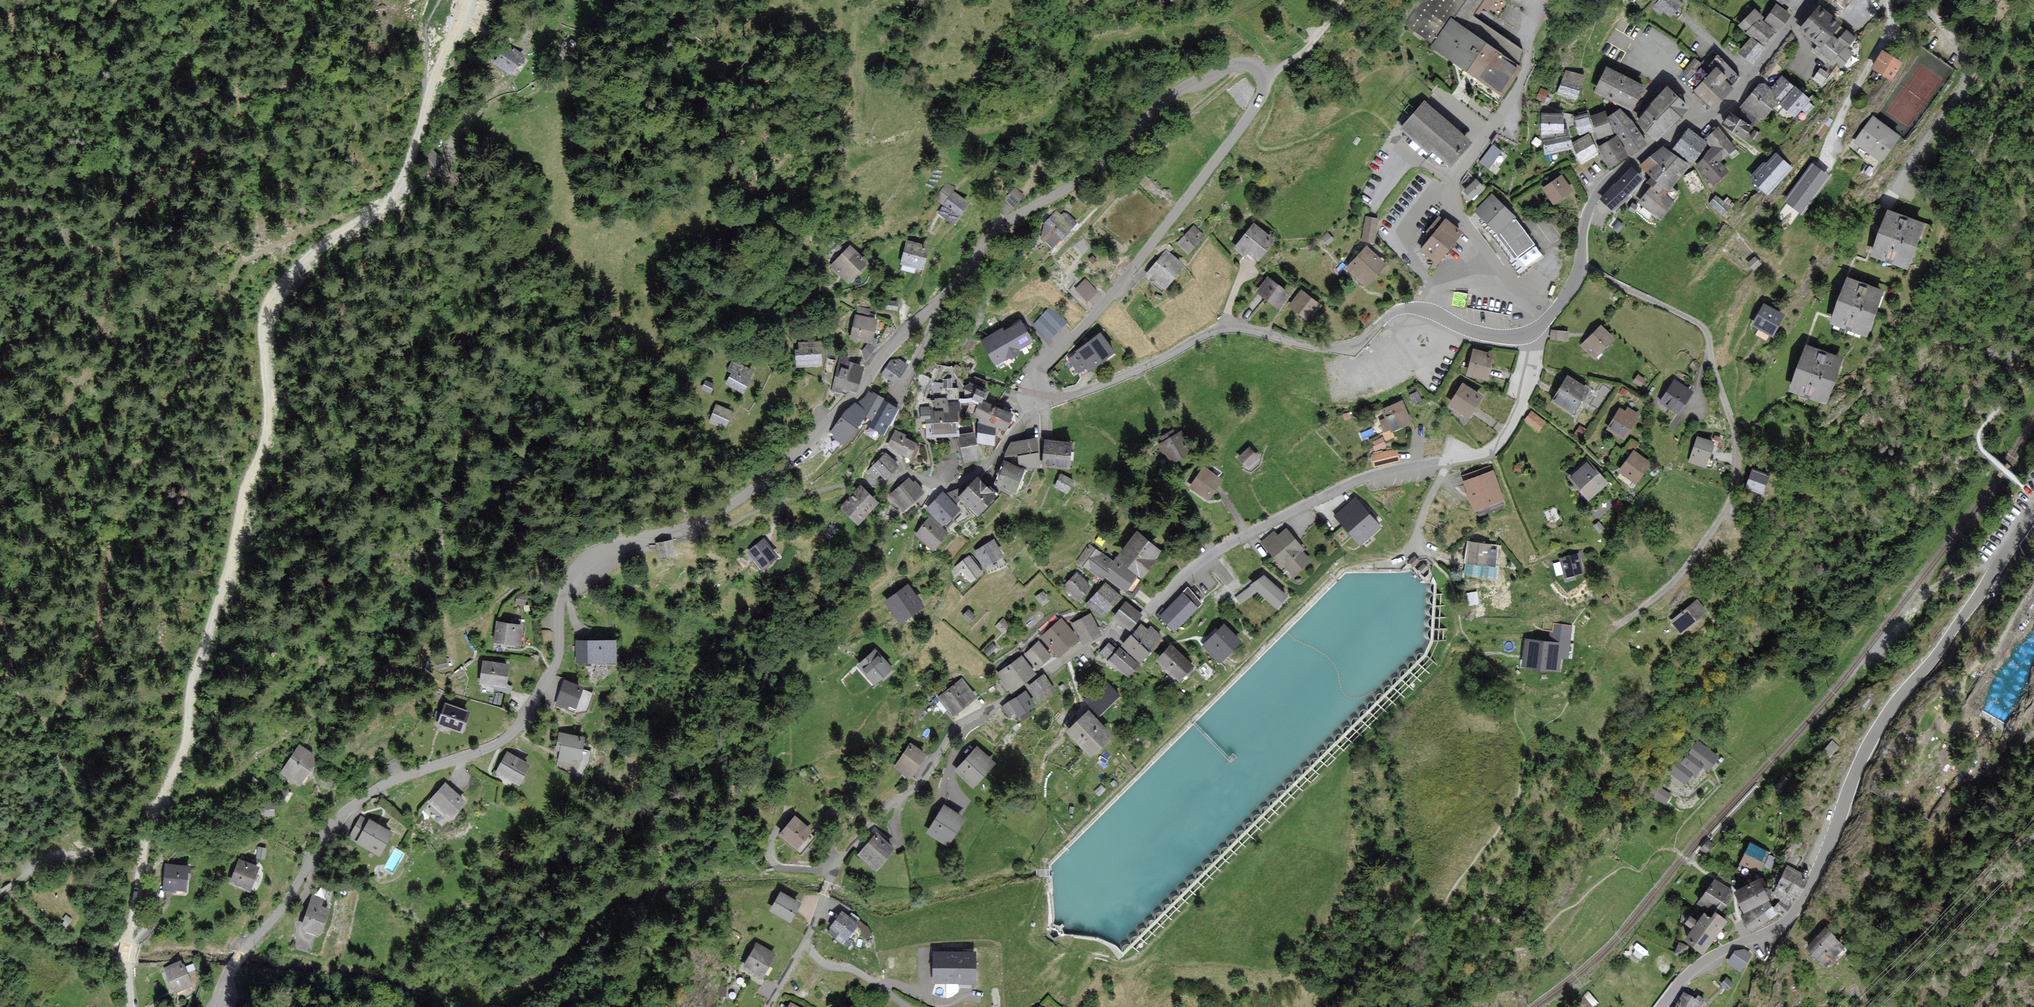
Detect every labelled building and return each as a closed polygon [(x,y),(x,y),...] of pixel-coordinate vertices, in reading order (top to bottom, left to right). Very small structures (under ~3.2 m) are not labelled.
[(1520,49),(1477,20),(1491,0),(1416,0),(1401,21),(1431,42),(1429,45),(1500,94),(1517,69),(1520,49)] [(1505,0),(1495,0),(1490,7),(1497,12),(1505,0)] [(1678,0),(1661,0),(1653,9),(1659,14),(1664,9),(1670,15),(1681,3),(1678,0)] [(1830,6),(1840,13),(1852,0),(1835,0),(1830,6)] [(1790,15),(1778,6),(1766,20),(1777,30),(1790,15)] [(1830,17),(1819,8),(1801,29),(1820,45),(1822,46),(1818,51),(1840,69),(1854,53),(1847,47),(1855,38),(1830,17)] [(1742,26),(1762,43),(1772,31),(1760,21),(1763,18),(1755,11),(1742,26)] [(1762,46),(1752,39),(1740,52),(1750,60),(1762,46)] [(521,55),(508,46),(496,63),(510,72),(521,55)] [(1901,63),(1883,52),(1873,68),(1891,79),(1901,63)] [(1729,85),(1737,76),(1711,53),(1701,64),(1695,58),(1683,71),(1686,75),(1682,79),(1713,107),(1732,87),(1729,85)] [(1642,87),(1607,69),(1596,92),(1631,109),(1642,87)] [(1828,75),(1820,69),(1814,79),(1821,84),(1828,75)] [(1575,98),(1582,77),(1572,74),(1566,72),(1560,93),(1575,98)] [(1759,121),(1778,99),(1781,102),(1779,104),(1793,115),(1807,99),(1794,87),(1783,77),(1776,85),(1771,90),(1770,92),(1762,85),(1748,100),(1742,107),(1759,121)] [(1547,92),(1541,89),(1537,99),(1543,101),(1547,92)] [(1686,106),(1667,90),(1648,113),(1640,122),(1658,138),(1677,117),(1686,106)] [(1470,143),(1425,104),(1405,127),(1450,166),(1470,143)] [(1645,143),(1632,123),(1620,111),(1609,118),(1631,153),(1645,143)] [(1605,113),(1592,117),(1599,137),(1612,133),(1605,113)] [(1592,130),(1587,114),(1575,118),(1581,134),(1592,130)] [(1570,148),(1568,137),(1564,138),(1562,115),(1542,115),(1543,142),(1545,153),(1570,148)] [(1732,115),(1725,125),(1744,137),(1751,127),(1732,115)] [(1899,138),(1873,119),(1856,141),(1882,160),(1899,138)] [(1713,184),(1729,171),(1720,160),(1724,157),(1734,148),(1719,129),(1709,137),(1716,146),(1717,147),(1713,151),(1697,164),(1706,175),(1713,184)] [(1706,143),(1690,130),(1675,149),(1692,161),(1706,143)] [(1598,154),(1589,136),(1573,145),(1582,162),(1598,154)] [(1627,156),(1616,138),(1600,147),(1611,166),(1627,156)] [(1506,156),(1493,146),(1481,162),(1495,173),(1499,168),(1497,167),(1506,156)] [(1660,219),(1674,202),(1664,195),(1688,165),(1674,155),(1663,147),(1641,167),(1652,175),(1653,176),(1648,182),(1653,186),(1650,189),(1639,203),(1660,219)] [(422,164),(431,172),(443,158),(435,151),(422,164)] [(1791,167),(1777,155),(1766,166),(1764,164),(1751,179),(1768,194),(1791,167)] [(1828,175),(1813,165),(1787,201),(1803,212),(1828,175)] [(1642,178),(1631,168),(1602,199),(1613,209),(1642,178)] [(1702,188),(1695,172),(1685,176),(1692,192),(1702,188)] [(1571,191),(1561,177),(1544,188),(1554,202),(1571,191)] [(1465,190),(1472,198),(1483,189),(1476,181),(1465,190)] [(1021,197),(1010,188),(993,206),(1004,216),(1021,197)] [(968,203),(954,193),(941,212),(954,222),(968,203)] [(1492,196),(1477,211),(1499,232),(1517,256),(1534,244),(1527,235),(1514,217),(1492,196)] [(1729,207),(1716,197),(1710,204),(1723,214),(1729,207)] [(1056,212),(1045,223),(1042,236),(1053,246),(1075,222),(1066,213),(1062,217),(1056,212)] [(1922,224),(1888,212),(1873,254),(1906,266),(1922,224)] [(1378,219),(1367,217),(1363,240),(1374,242),(1378,219)] [(1461,233),(1446,222),(1423,250),(1437,262),(1461,233)] [(1255,224),(1236,248),(1245,255),(1248,251),(1258,259),(1273,239),(1255,224)] [(1204,236),(1194,227),(1179,243),(1189,252),(1204,236)] [(1333,240),(1327,233),(1322,238),(1328,244),(1333,240)] [(928,246),(907,241),(902,263),(922,268),(928,246)] [(867,263),(851,248),(833,266),(849,282),(867,263)] [(1385,264),(1368,248),(1348,267),(1365,284),(1385,264)] [(1183,266),(1166,252),(1147,275),(1164,289),(1183,266)] [(1288,294),(1268,279),(1259,292),(1279,307),(1288,294)] [(1096,291),(1086,280),(1077,289),(1087,300),(1096,291)] [(1881,291),(1849,280),(1833,321),(1866,333),(1881,291)] [(1319,305),(1302,292),(1291,306),(1309,319),(1319,305)] [(1784,316),(1763,305),(1754,324),(1762,329),(1774,335),(1784,316)] [(1066,322),(1051,307),(1043,315),(1035,324),(1050,339),(1058,330),(1066,322)] [(876,319),(856,315),(852,338),(871,342),(876,319)] [(1002,330),(983,341),(996,363),(1033,341),(1022,323),(1004,334),(1002,330)] [(1601,327),(1583,345),(1595,358),(1613,339),(1601,327)] [(1568,332),(1552,330),(1551,338),(1567,340),(1568,332)] [(1113,352),(1101,335),(1077,352),(1078,354),(1070,360),(1078,371),(1087,365),(1090,369),(1113,352)] [(819,342),(800,344),(801,350),(796,351),(797,365),(821,364),(819,342)] [(1841,359),(1807,346),(1791,390),(1826,402),(1841,359)] [(1493,355),(1474,350),(1467,374),(1486,380),(1493,355)] [(848,359),(841,357),(832,389),(841,392),(842,387),(855,390),(861,367),(846,363),(848,359)] [(893,359),(883,374),(895,382),(905,367),(893,359)] [(753,373),(733,362),(728,371),(733,373),(728,383),(743,391),(753,373)] [(1644,379),(1637,375),(1634,381),(1641,385),(1644,379)] [(1587,389),(1569,377),(1554,401),(1572,412),(1587,389)] [(1675,381),(1661,401),(1677,412),(1691,392),(1675,381)] [(714,386),(705,382),(703,388),(711,392),(714,386)] [(1464,385),(1451,405),(1468,417),(1481,397),(1464,385)] [(936,407),(922,408),(923,422),(926,421),(927,436),(959,434),(957,389),(942,390),(943,399),(936,399),(936,407)] [(985,393),(977,390),(974,398),(981,402),(985,393)] [(867,417),(870,419),(883,400),(873,394),(872,395),(869,393),(861,405),(871,411),(867,417)] [(898,409),(884,401),(872,420),(870,424),(883,433),(898,409)] [(1402,402),(1383,410),(1387,419),(1382,421),(1386,430),(1391,427),(1392,430),(1411,422),(1402,402)] [(1012,413),(981,403),(977,415),(983,417),(981,421),(1006,429),(1012,413)] [(867,413),(856,404),(845,412),(832,431),(835,434),(833,437),(844,444),(856,428),(867,413)] [(732,412),(717,406),(711,422),(725,427),(732,412)] [(1620,410),(1609,428),(1625,438),(1639,415),(1628,408),(1625,413),(1620,410)] [(1544,422),(1532,412),(1525,420),(1538,430),(1544,422)] [(996,426),(980,424),(977,443),(993,444),(996,426)] [(1585,429),(1580,426),(1576,433),(1581,437),(1585,429)] [(1172,431),(1160,437),(1163,442),(1159,444),(1163,452),(1167,450),(1173,461),(1191,452),(1181,433),(1175,436),(1172,431)] [(903,435),(897,432),(889,446),(909,456),(915,445),(902,438),(903,435)] [(959,438),(966,462),(980,458),(973,434),(959,438)] [(1713,443),(1698,438),(1690,461),(1705,466),(1713,443)] [(1039,467),(1036,439),(1013,443),(1006,456),(1020,455),(1021,468),(1039,467)] [(1070,443),(1047,441),(1045,465),(1069,467),(1070,443)] [(1250,449),(1240,459),(1247,466),(1257,457),(1250,449)] [(1395,451),(1374,456),(1376,466),(1398,460),(1395,451)] [(1635,452),(1620,471),(1636,483),(1650,464),(1635,452)] [(898,466),(886,454),(869,471),(875,477),(880,473),(885,478),(898,466)] [(1023,470),(1005,463),(997,483),(1015,491),(1023,470)] [(1587,464),(1573,478),(1583,488),(1580,491),(1587,499),(1605,483),(1587,464)] [(1465,477),(1477,509),(1503,500),(1491,467),(1465,477)] [(1204,468),(1191,488),(1208,499),(1221,480),(1204,468)] [(1769,475),(1753,470),(1746,488),(1762,493),(1769,475)] [(1073,482),(1061,476),(1056,486),(1068,492),(1073,482)] [(996,498),(976,479),(962,494),(958,490),(952,496),(957,501),(960,498),(979,516),(996,498)] [(913,485),(909,480),(890,496),(902,511),(924,493),(915,483),(913,485)] [(857,523),(877,503),(861,488),(842,508),(857,523)] [(958,510),(942,495),(928,509),(944,525),(958,510)] [(1379,526),(1355,499),(1336,516),(1361,543),(1379,526)] [(947,534),(930,520),(917,534),(935,549),(947,534)] [(1262,543),(1285,570),(1290,567),(1295,574),(1309,562),(1301,553),(1303,551),(1287,530),(1278,538),(1274,533),(1262,543)] [(1160,551),(1138,534),(1119,560),(1140,576),(1160,551)] [(778,556),(764,540),(750,552),(764,568),(778,556)] [(671,542),(657,544),(660,559),(674,556),(671,542)] [(1003,556),(994,542),(975,553),(984,567),(1003,556)] [(1497,546),(1468,543),(1466,562),(1494,565),(1497,546)] [(1079,561),(1103,579),(1106,576),(1125,590),(1134,578),(1114,563),(1090,546),(1079,561)] [(1575,555),(1562,559),(1567,577),(1583,573),(1578,557),(1582,556),(1581,551),(1574,553),(1575,555)] [(970,556),(953,570),(957,575),(962,570),(970,581),(982,572),(970,556)] [(1418,560),(1415,557),(1409,562),(1413,565),(1418,560)] [(1427,568),(1424,564),(1419,569),(1422,573),(1427,568)] [(1091,588),(1077,574),(1064,587),(1078,601),(1091,588)] [(1264,577),(1252,585),(1277,607),(1286,597),(1264,577)] [(1251,583),(1235,594),(1240,601),(1256,590),(1251,583)] [(1106,585),(1090,604),(1104,616),(1120,597),(1106,585)] [(922,606),(909,587),(886,603),(899,622),(922,606)] [(1043,592),(1036,597),(1040,602),(1047,597),(1043,592)] [(1177,601),(1162,616),(1175,629),(1196,607),(1183,594),(1177,601)] [(1697,601),(1672,621),(1681,632),(1706,612),(1697,601)] [(1126,603),(1116,616),(1129,628),(1140,615),(1126,603)] [(968,610),(964,616),(970,622),(975,616),(968,610)] [(1090,615),(1073,624),(1084,643),(1101,634),(1090,615)] [(1004,619),(997,626),(1003,632),(1010,625),(1004,619)] [(1062,621),(1043,638),(1058,655),(1077,638),(1062,621)] [(522,627),(497,623),(495,641),(519,645),(522,627)] [(1141,626),(1123,647),(1128,651),(1141,662),(1161,637),(1151,629),(1148,632),(1145,630),(1141,626)] [(1225,627),(1205,646),(1219,662),(1240,643),(1225,627)] [(1521,666),(1559,671),(1561,657),(1566,658),(1570,628),(1557,627),(1555,643),(1525,639),(1521,666)] [(615,642),(578,642),(578,662),(615,662),(615,642)] [(1039,643),(1025,655),(1036,668),(1050,656),(1039,643)] [(1109,644),(1102,653),(1107,658),(1115,649),(1109,644)] [(993,645),(986,651),(989,654),(996,648),(993,645)] [(1193,666),(1172,647),(1159,660),(1180,679),(1193,666)] [(1138,664),(1120,649),(1111,660),(1129,675),(1138,664)] [(876,650),(858,666),(874,683),(891,667),(876,650)] [(1023,657),(999,675),(1011,691),(1035,674),(1023,657)] [(509,666),(484,662),(481,683),(506,686),(509,666)] [(1030,688),(1039,701),(1054,690),(1045,677),(1030,688)] [(963,681),(942,698),(954,714),(975,697),(963,681)] [(582,688),(565,682),(558,704),(567,707),(568,705),(575,707),(582,688)] [(1105,683),(1087,701),(1100,714),(1118,696),(1105,683)] [(1005,706),(1013,719),(1034,706),(1026,693),(1005,706)] [(469,712),(445,704),(439,723),(463,731),(469,712)] [(1089,713),(1069,732),(1092,756),(1112,737),(1089,713)] [(571,736),(561,734),(557,751),(560,751),(558,761),(571,764),(572,757),(579,759),(583,738),(571,736)] [(1674,773),(1684,781),(1692,771),(1695,773),(1702,764),(1708,768),(1717,757),(1697,742),(1689,753),(1681,763),(1674,773)] [(925,756),(911,746),(898,767),(912,776),(925,756)] [(316,758),(299,748),(283,773),(299,784),(316,758)] [(978,749),(957,771),(973,786),(994,764),(978,749)] [(530,765),(507,753),(498,771),(520,783),(530,765)] [(465,803),(445,785),(431,800),(451,818),(465,803)] [(963,818),(944,807),(929,831),(948,843),(963,818)] [(390,833),(361,817),(350,837),(379,853),(390,833)] [(796,818),(781,835),(796,848),(811,831),(796,818)] [(892,849),(875,835),(858,855),(875,869),(892,849)] [(1709,842),(1703,849),(1707,852),(1713,846),(1709,842)] [(1766,851),(1751,845),(1743,864),(1758,870),(1766,851)] [(266,849),(259,848),(257,857),(264,858),(266,849)] [(258,868),(240,861),(233,881),(250,888),(258,868)] [(189,866),(166,864),(164,890),(172,891),(173,888),(185,889),(186,878),(188,878),(189,866)] [(1806,877),(1788,868),(1775,893),(1786,899),(1789,892),(1796,896),(1806,877)] [(1732,894),(1716,881),(1700,902),(1716,914),(1732,894)] [(1768,900),(1759,881),(1736,893),(1745,911),(1768,900)] [(800,904),(781,893),(771,910),(791,921),(800,904)] [(322,900),(313,897),(303,927),(320,933),(328,910),(319,907),(322,900)] [(1775,914),(1768,902),(1744,916),(1751,929),(1775,914)] [(857,924),(843,914),(830,932),(843,942),(857,924)] [(1667,915),(1666,926),(1675,927),(1676,916),(1667,915)] [(1724,922),(1716,917),(1713,921),(1704,915),(1698,922),(1691,917),(1686,924),(1694,930),(1686,939),(1702,951),(1724,922)] [(1843,946),(1826,930),(1808,950),(1825,965),(1843,946)] [(1642,955),(1647,945),(1636,940),(1631,949),(1642,955)] [(1686,945),(1678,941),(1673,949),(1682,954),(1686,945)] [(774,954),(757,946),(746,968),(762,976),(774,954)] [(1750,954),(1745,951),(1736,951),(1729,961),(1740,969),(1750,954)] [(974,954),(934,954),(934,981),(974,981),(974,954)] [(190,984),(182,963),(166,968),(174,990),(190,984)] [(1696,1000),(1685,994),(1677,1006),(1695,1006),(1699,1006),(1703,999),(1698,996),(1696,1000)]
